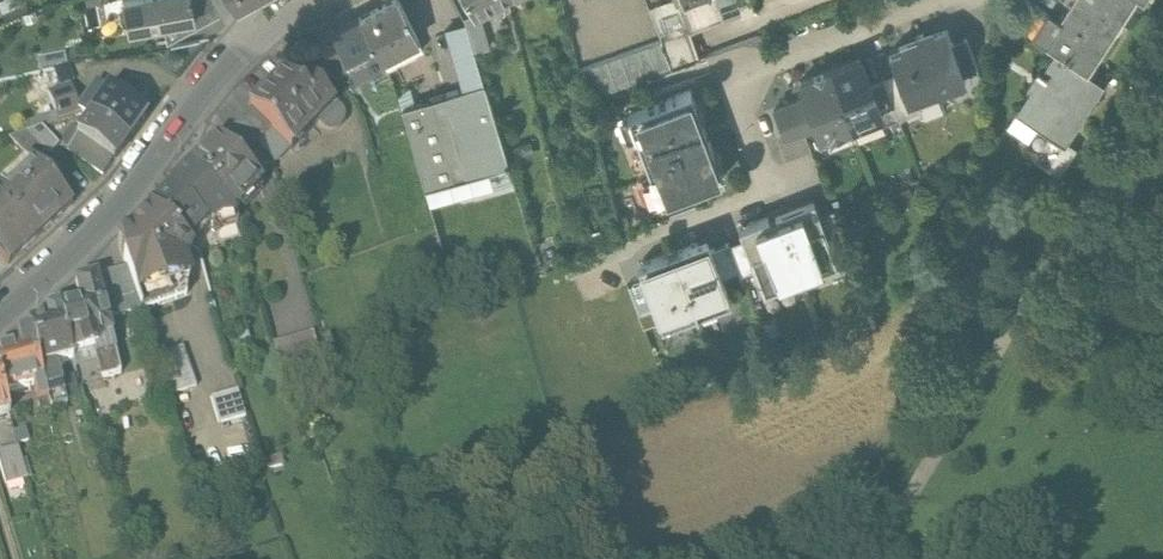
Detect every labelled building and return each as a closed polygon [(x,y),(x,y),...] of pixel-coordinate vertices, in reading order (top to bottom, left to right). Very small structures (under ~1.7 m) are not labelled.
[(119,6),(119,13),(122,20),(127,25),(128,29),(193,17),(193,15),(190,0),(122,0),(119,6)] [(193,15),(214,3),(212,0),(190,0),(193,15)] [(231,0),(212,0),(214,3),(218,11),(233,3),(231,0)] [(359,16),(380,56),(418,37),(399,0),(390,0),(359,16)] [(473,8),(490,0),(469,0),(473,8)] [(656,22),(670,16),(665,5),(678,0),(646,0),(656,22)] [(682,1),(692,27),(721,16),(715,0),(685,0),(682,1)] [(721,16),(737,10),(733,0),(715,0),(721,16)] [(1060,21),(1048,13),(1033,36),(1046,44),(1056,51),(1089,72),(1136,0),(1074,0),(1060,21)] [(359,16),(321,35),(331,54),(334,60),(335,59),(345,79),(382,60),(380,56),(359,16)] [(481,16),(466,23),(474,48),(489,44),(481,16)] [(947,30),(933,36),(931,31),(916,37),(937,91),(966,79),(964,75),(952,44),(947,30)] [(916,37),(898,44),(900,49),(888,53),(895,72),(907,102),(916,99),(937,91),(916,37)] [(966,38),(952,44),(964,75),(979,69),(966,38)] [(660,39),(579,69),(589,95),(669,65),(660,39)] [(1089,72),(1056,51),(1044,70),(1040,67),(1037,71),(1042,74),(1017,111),(1047,130),(1066,143),(1066,142),(1105,83),(1089,72)] [(334,60),(331,54),(316,68),(337,88),(345,79),(335,59),(334,60)] [(859,59),(829,71),(850,124),(878,113),(880,113),(870,86),(859,59)] [(68,69),(54,72),(58,88),(71,83),(68,69)] [(850,124),(829,71),(823,73),(822,71),(812,74),(813,77),(799,83),(805,99),(815,125),(820,136),(826,134),(827,136),(844,130),(843,127),(850,124)] [(895,72),(881,78),(883,81),(897,117),(920,109),(916,99),(907,102),(895,72)] [(31,75),(32,95),(46,95),(45,75),(31,75)] [(306,78),(296,88),(282,75),(249,109),(271,131),(291,150),(334,106),(306,78)] [(883,81),(870,86),(880,113),(878,113),(882,123),(897,117),(883,81)] [(146,118),(97,84),(79,110),(91,119),(127,144),(146,118)] [(70,87),(49,95),(58,121),(80,114),(79,110),(70,87)] [(699,105),(695,106),(690,92),(627,117),(660,202),(723,177),(718,163),(721,162),(717,150),(713,151),(700,118),(704,116),(699,105)] [(432,98),(404,106),(426,184),(454,176),(432,98)] [(805,99),(773,111),(783,138),(815,125),(805,99)] [(250,110),(230,131),(250,151),(271,131),(250,110)] [(127,144),(91,119),(79,137),(72,132),(60,148),(103,178),(127,144)] [(58,148),(40,128),(25,134),(43,153),(47,157),(58,148)] [(1066,143),(1047,130),(1030,157),(1060,177),(1077,150),(1066,142),(1066,143)] [(43,153),(25,134),(8,140),(31,164),(43,153)] [(257,178),(218,139),(190,167),(233,209),(258,183),(257,178)] [(233,209),(190,167),(170,188),(205,222),(210,227),(217,220),(236,221),(233,209)] [(72,206),(34,168),(1,198),(38,237),(72,206)] [(205,222),(170,188),(151,208),(187,242),(205,222)] [(812,196),(775,211),(799,273),(836,258),(831,245),(818,211),(812,196)] [(0,197),(0,264),(3,267),(38,237),(1,198),(0,197)] [(832,206),(818,211),(831,245),(845,240),(832,206)] [(187,242),(151,208),(118,244),(140,311),(187,295),(189,275),(184,260),(182,258),(192,247),(187,242)] [(776,217),(769,220),(767,214),(737,226),(741,237),(753,266),(761,288),(799,273),(775,211),(774,211),(776,217)] [(741,237),(728,242),(738,268),(739,271),(753,266),(741,237)] [(706,238),(672,250),(696,311),(729,298),(720,274),(710,248),(706,238)] [(727,241),(710,248),(720,274),(738,268),(728,242),(727,241)] [(672,250),(636,264),(643,281),(648,280),(651,288),(646,289),(653,305),(637,311),(642,324),(658,318),(660,325),(696,311),(672,250)] [(96,279),(75,285),(81,305),(59,310),(58,310),(70,358),(84,354),(82,345),(87,344),(97,341),(95,351),(99,363),(116,358),(96,279)] [(58,310),(45,313),(48,322),(28,328),(29,335),(48,402),(64,398),(58,375),(52,367),(66,364),(71,362),(70,358),(58,310)] [(16,339),(19,350),(0,355),(0,386),(3,396),(34,388),(39,405),(48,402),(29,335),(16,339)] [(182,347),(155,356),(168,396),(195,387),(182,347)] [(116,358),(99,363),(103,380),(121,375),(116,358)] [(8,417),(3,396),(0,386),(0,419),(8,417)] [(237,392),(211,399),(219,426),(245,418),(237,392)] [(64,398),(48,402),(50,413),(67,409),(64,398)] [(48,402),(39,405),(41,415),(50,413),(48,402)] [(27,432),(14,436),(18,450),(31,446),(27,432)] [(18,450),(0,455),(0,469),(5,488),(27,483),(18,450)]
